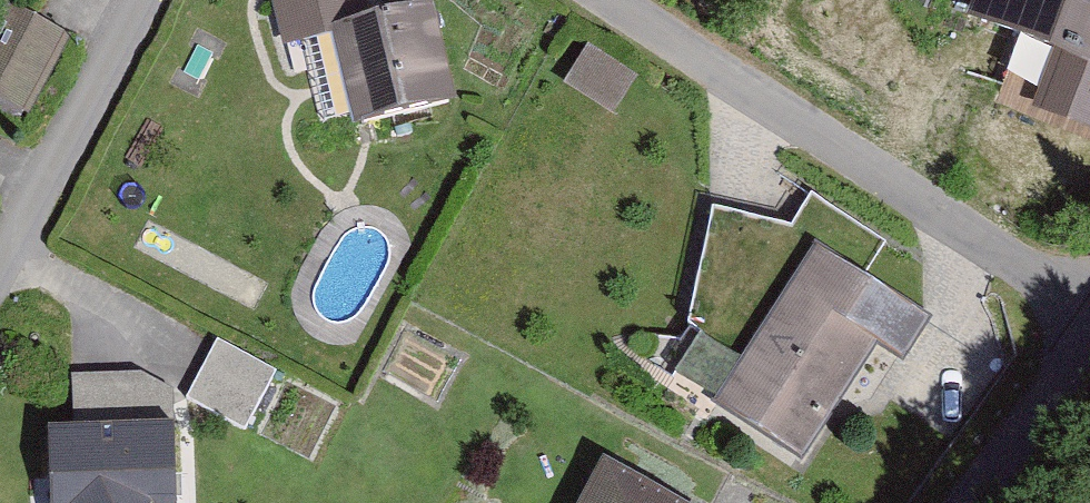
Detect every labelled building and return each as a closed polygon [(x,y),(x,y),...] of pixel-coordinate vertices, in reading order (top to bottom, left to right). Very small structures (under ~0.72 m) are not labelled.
[(24,112),(68,33),(4,0),(0,0),(0,99),(24,112)] [(287,31),(374,10),(371,0),(277,0),(287,31)] [(965,13),(1089,66),(1089,0),(971,0),(965,13)] [(339,24),(363,130),(460,108),(436,2),(339,24)] [(933,321),(812,241),(706,400),(798,461),(877,343),(906,362),(933,321)] [(194,402),(258,419),(274,362),(210,345),(194,402)] [(61,426),(60,502),(167,502),(168,427),(61,426)] [(609,465),(588,502),(679,502),(609,465)]
